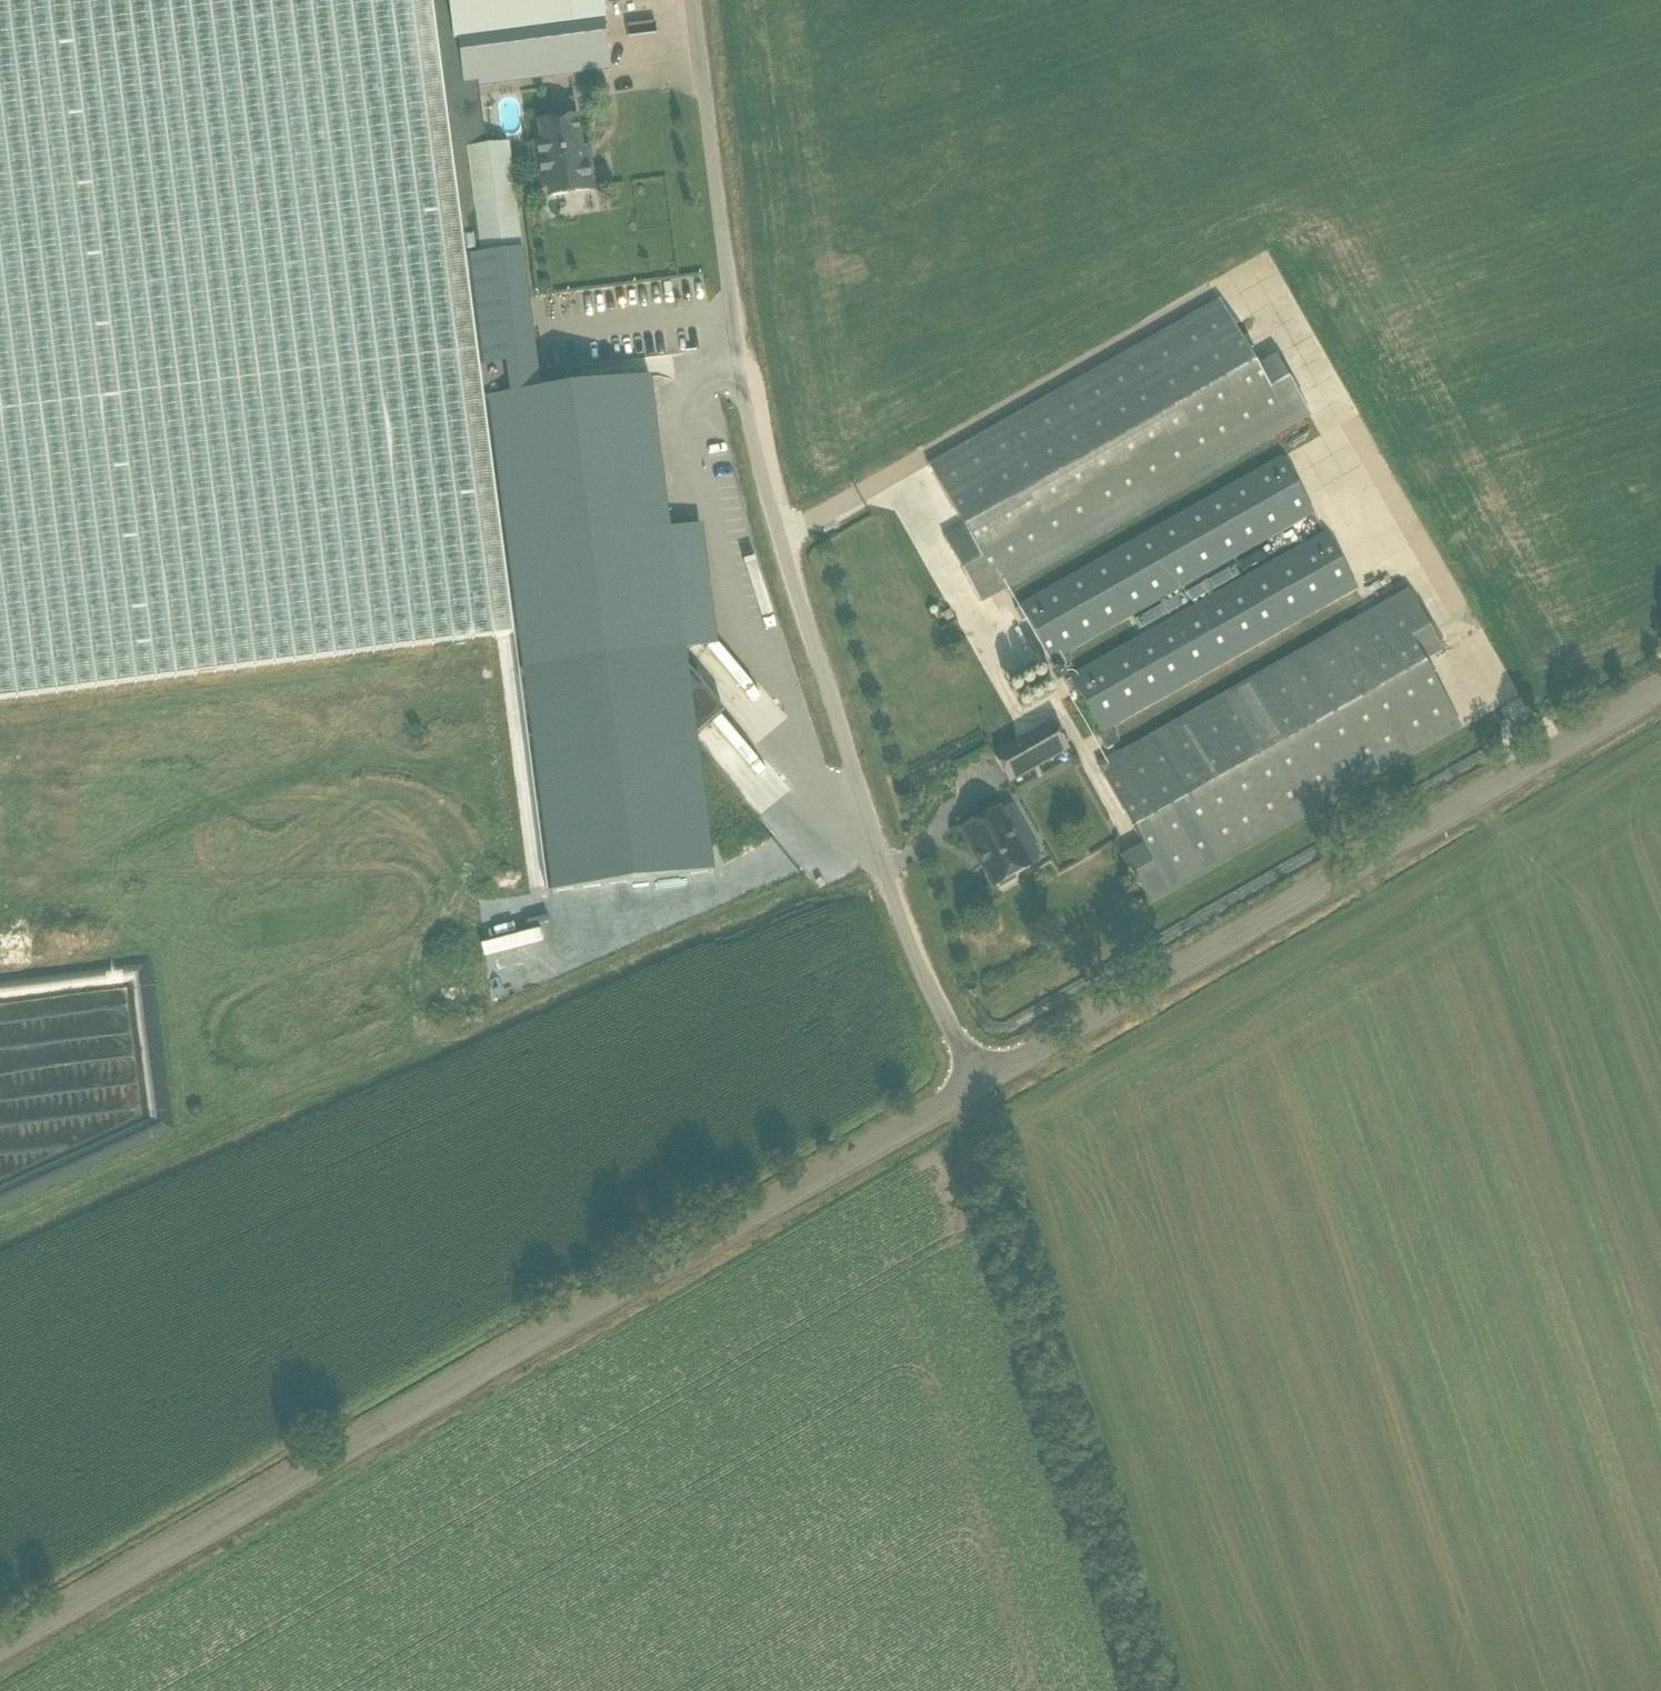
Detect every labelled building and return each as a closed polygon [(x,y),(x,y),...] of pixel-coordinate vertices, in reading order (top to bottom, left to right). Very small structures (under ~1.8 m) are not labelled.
[(509,143),(485,146),(478,86),(609,69),(602,21),(606,21),(603,0),(0,0),(0,703),(511,639),(483,398),(465,245),(478,243),(480,254),(523,249),(509,143)] [(577,118),(539,123),(549,197),(594,191),(590,158),(583,159),(577,118)] [(478,243),(465,245),(483,399),(514,639),(518,672),(547,893),(714,872),(696,735),(724,711),(688,668),(686,653),(697,644),(703,648),(704,648),(705,648),(715,639),(700,525),(670,529),(650,378),(570,388),(568,368),(539,372),(523,249),(480,254),(478,243)] [(1221,297),(929,463),(969,528),(944,542),(979,603),(1308,413),(1276,358),(1262,366),(1221,297)] [(1038,596),(1019,607),(1051,663),(1058,674),(1072,666),(1065,655),(1070,652),(1264,541),(1313,513),(1280,458),(1232,486),(1038,596)] [(1075,675),(1069,678),(1100,734),(1101,735),(1099,737),(1106,750),(1118,743),(1110,728),(1298,622),(1357,588),(1325,533),(1266,567),(1075,675)] [(1410,589),(1098,767),(1141,844),(1123,854),(1151,904),(1466,725),(1428,659),(1444,650),(1410,589)] [(995,756),(1010,783),(1067,750),(1052,723),(995,756)] [(997,810),(961,832),(994,889),(999,886),(1001,889),(1016,879),(1015,877),(1030,868),(1019,849),(1031,842),(1022,825),(1009,832),(997,810)] [(129,1030),(86,1033),(86,1035),(66,1036),(62,1026),(50,1036),(48,1000),(78,986),(78,978),(0,983),(0,1049),(5,1054),(0,1058),(0,1062),(10,1061),(18,1080),(35,1079),(34,1067),(66,1065),(58,1049),(71,1038),(82,1038),(89,1134),(135,1113),(129,1030)] [(62,1133),(62,1116),(48,1116),(49,1133),(62,1133)]
